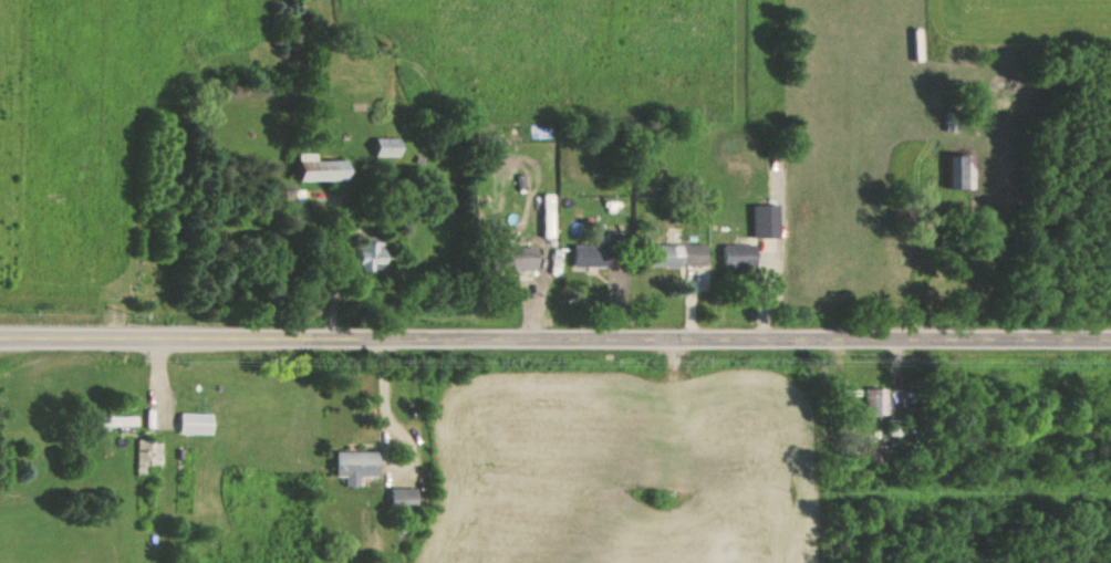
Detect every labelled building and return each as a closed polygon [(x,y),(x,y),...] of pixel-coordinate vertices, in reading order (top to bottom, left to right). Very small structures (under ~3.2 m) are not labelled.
[(370,157),(395,156),(394,137),(370,138),(370,157)] [(309,152),(289,153),(290,182),(336,181),(336,160),(309,161),(309,152)] [(966,188),(965,155),(942,155),(942,189),(966,188)] [(749,237),(775,236),(775,205),(749,205),(749,237)] [(356,269),(377,269),(376,241),(355,242),(356,269)] [(568,244),(569,267),(600,266),(600,244),(568,244)] [(703,244),(646,244),(646,266),(702,267),(703,244)] [(719,266),(751,264),(750,244),(718,244),(719,266)] [(534,269),(534,247),(495,248),(495,270),(534,269)] [(883,414),(883,388),(862,388),(862,414),(883,414)] [(207,434),(208,414),(175,413),(175,434),(207,434)] [(133,416),(93,417),(93,426),(133,425),(133,416)] [(166,419),(196,420),(196,440),(165,439),(166,419)] [(159,440),(134,439),(133,474),(144,474),(144,465),(158,465),(159,440)] [(373,452),(329,451),(328,477),(340,477),(340,486),(354,486),(354,476),(372,477),(373,452)] [(413,488),(385,488),(385,509),(413,508),(413,488)]
